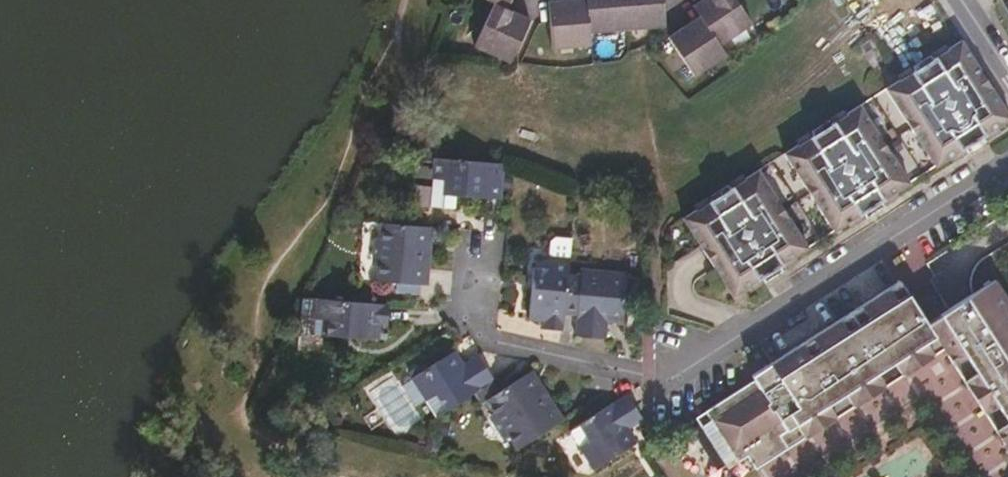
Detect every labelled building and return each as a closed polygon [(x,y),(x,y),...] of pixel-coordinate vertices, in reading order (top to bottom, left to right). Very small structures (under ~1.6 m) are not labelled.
[(513,59),(533,16),(510,5),(498,0),(479,43),(513,59)] [(590,0),(553,0),(555,45),(593,42),(593,29),(590,0)] [(593,29),(630,25),(627,0),(590,0),(593,29)] [(630,25),(669,23),(667,0),(627,0),(630,25)] [(697,2),(704,13),(723,42),(755,21),(741,0),(701,0),(697,2)] [(723,42),(704,13),(671,34),(697,74),(730,53),(723,42)] [(964,36),(891,83),(941,161),(1007,118),(1007,99),(964,36)] [(914,178),(864,101),(790,148),(839,226),(914,178)] [(506,160),(466,156),(437,152),(423,149),(422,159),(435,160),(433,202),(458,204),(459,190),(462,190),(462,184),(473,184),(472,191),(503,193),(506,160)] [(814,243),(764,165),(690,212),(740,291),(814,243)] [(385,205),(384,219),(388,220),(419,222),(420,207),(385,205)] [(421,238),(423,223),(419,222),(388,220),(386,237),(384,258),(383,277),(418,280),(419,265),(427,266),(428,239),(421,238)] [(430,266),(433,223),(423,223),(421,238),(428,239),(427,266),(430,266)] [(554,238),(553,253),(572,255),(574,235),(558,234),(554,238)] [(566,327),(572,255),(553,253),(552,265),(537,264),(531,315),(546,317),(546,325),(566,327)] [(599,315),(607,316),(627,318),(631,269),(585,264),(578,331),(604,335),(605,325),(598,324),(599,315)] [(429,281),(430,266),(427,266),(419,265),(418,280),(429,281)] [(998,276),(940,313),(995,400),(1007,420),(1007,293),(998,276)] [(935,336),(926,322),(899,279),(752,371),(754,376),(705,408),(737,459),(748,453),(865,378),(935,336)] [(391,320),(392,300),(308,293),(305,330),(334,332),(382,335),(383,319),(391,320)] [(995,400),(940,313),(926,322),(935,336),(943,349),(1007,450),(1007,420),(995,400)] [(605,325),(607,316),(599,315),(598,324),(605,325)] [(755,466),(943,349),(935,336),(865,378),(748,453),(755,466)] [(449,407),(495,377),(482,358),(467,366),(463,360),(456,349),(423,369),(414,375),(414,376),(427,397),(440,390),(449,407)] [(467,366),(482,358),(478,351),(463,360),(467,366)] [(414,375),(423,369),(418,363),(410,368),(414,375)] [(554,404),(556,402),(534,367),(526,373),(534,386),(540,383),(554,404)] [(522,444),(557,421),(549,408),(554,404),(540,383),(534,386),(526,373),(490,395),(500,411),(511,428),(522,444)] [(415,405),(427,397),(414,376),(402,383),(415,405)] [(439,413),(449,407),(440,390),(427,397),(439,413)] [(638,438),(631,426),(627,419),(639,412),(626,391),(582,420),(592,437),(582,444),(596,465),(638,438)] [(557,421),(565,415),(556,402),(554,404),(549,408),(557,421)] [(505,432),(511,428),(500,411),(495,415),(505,432)] [(631,426),(644,417),(639,412),(627,419),(631,426)]
